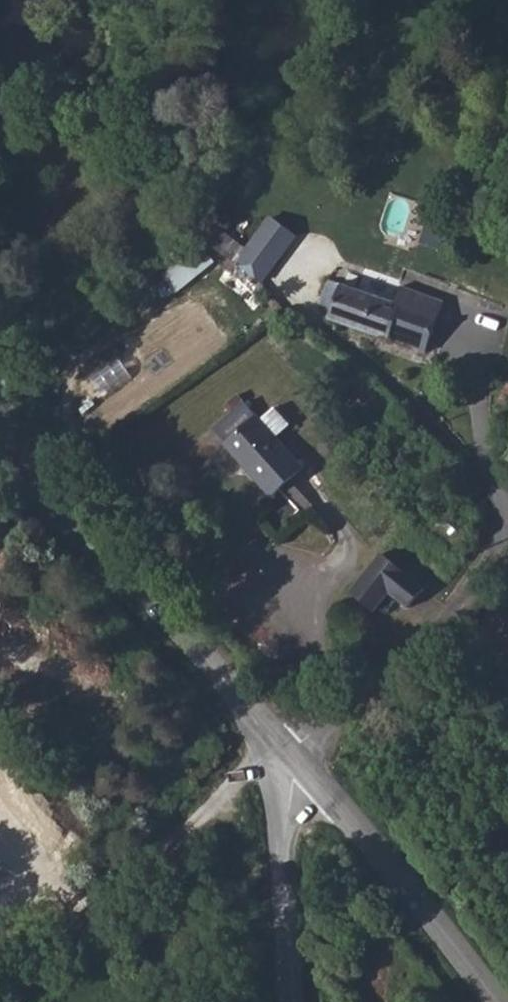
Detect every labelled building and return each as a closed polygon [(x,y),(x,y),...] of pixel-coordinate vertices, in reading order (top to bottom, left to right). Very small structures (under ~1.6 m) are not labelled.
[(296,237),(271,218),(247,250),(237,264),(261,283),(296,237)] [(247,250),(216,226),(205,240),(237,264),(247,250)] [(162,272),(177,290),(214,260),(199,241),(162,272)] [(396,303),(328,280),(322,297),(335,301),(329,319),(426,353),(438,318),(415,310),(420,293),(401,286),(396,303)] [(444,302),(420,293),(415,310),(438,318),(444,302)] [(88,370),(103,393),(132,374),(117,351),(88,370)] [(499,401),(507,407),(507,386),(499,401)] [(257,418),(245,404),(217,430),(229,444),(257,418)] [(291,426),(275,408),(260,421),(276,439),(291,426)] [(229,444),(227,445),(272,496),(267,500),(274,507),(264,517),(277,532),(301,511),(280,488),(288,481),(302,468),(276,439),(260,421),(257,418),(229,444)] [(314,509),(288,481),(280,488),(301,511),(314,509)] [(455,551),(464,541),(442,521),(433,531),(455,551)] [(425,589),(382,554),(366,573),(390,592),(409,608),(425,589)] [(390,592),(366,573),(351,593),(374,612),(390,592)]
